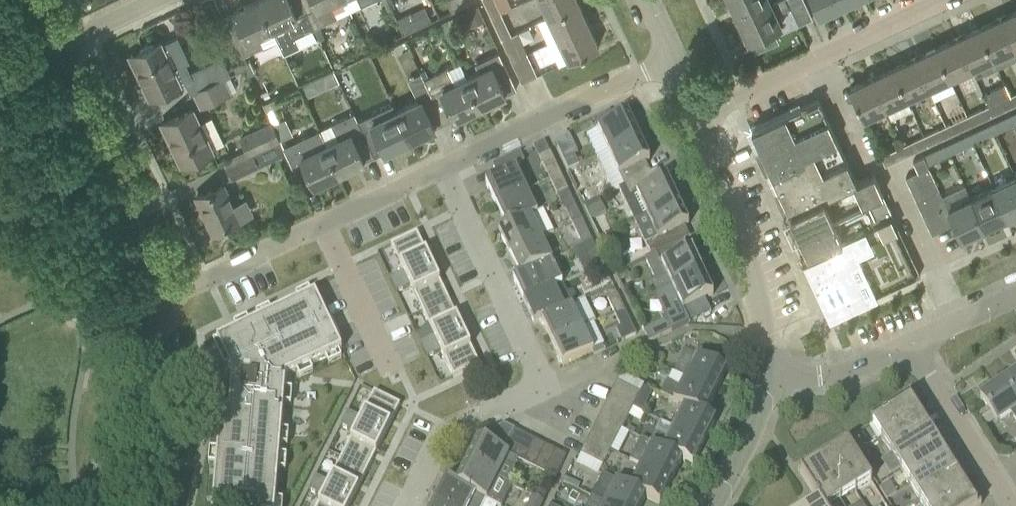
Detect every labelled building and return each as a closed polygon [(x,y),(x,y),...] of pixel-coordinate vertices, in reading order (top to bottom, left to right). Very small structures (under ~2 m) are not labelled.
[(315,28),(302,0),(262,0),(259,1),(273,30),(272,30),(283,54),(300,46),(295,37),(315,28)] [(337,0),(302,0),(315,28),(319,26),(337,17),(331,3),(337,0)] [(452,12),(475,1),(474,0),(447,0),(452,12)] [(491,18),(501,13),(495,0),(483,0),(491,18)] [(548,17),(578,2),(577,0),(540,0),(548,17)] [(739,19),(771,4),(770,3),(769,0),(726,0),(731,11),(734,9),(739,19)] [(739,19),(739,21),(736,22),(741,34),(745,32),(749,42),(781,27),(775,15),(789,8),(797,25),(812,18),(803,0),(777,0),(770,3),(771,4),(739,19)] [(819,15),(842,4),(840,0),(812,0),(819,15)] [(237,46),(242,56),(264,45),(259,36),(272,30),(273,30),(259,1),(234,13),(236,16),(226,20),(224,17),(223,18),(232,36),(232,37),(237,46)] [(547,43),(558,38),(588,24),(578,2),(548,17),(537,22),(547,43)] [(477,5),(465,10),(472,25),(484,19),(477,5)] [(1000,18),(1014,49),(1015,48),(1015,10),(1000,18)] [(412,13),(399,19),(405,32),(418,26),(412,13)] [(491,18),(501,39),(511,34),(501,13),(491,18)] [(223,18),(213,23),(221,42),(232,37),(232,36),(223,18)] [(979,28),(993,59),(997,67),(1015,58),(1015,52),(1014,49),(1000,18),(979,28)] [(599,47),(588,24),(558,38),(569,61),(599,47)] [(993,59),(979,28),(957,38),(972,69),(976,77),(985,73),(981,65),(993,59)] [(511,60),(526,53),(517,32),(511,35),(511,34),(501,39),(511,60)] [(957,38),(936,48),(951,79),(959,75),(972,69),(957,38)] [(178,41),(164,47),(161,42),(130,56),(150,99),(181,84),(174,69),(188,62),(178,41)] [(929,89),(950,79),(936,48),(915,58),(929,89)] [(506,92),(515,88),(499,52),(475,63),(479,72),(467,77),(482,107),(507,95),(506,92)] [(536,75),(526,53),(511,60),(521,82),(536,75)] [(893,68),(908,99),(929,89),(915,58),(893,68)] [(188,78),(184,80),(191,95),(195,93),(224,80),(231,76),(224,61),(217,65),(188,78)] [(432,95),(446,124),(481,107),(468,78),(456,84),(448,67),(424,79),(432,96),(432,95)] [(872,78),(887,109),(908,99),(893,68),(872,78)] [(850,88),(865,119),(887,109),(872,78),(850,88)] [(202,107),(230,93),(224,80),(195,93),(202,107)] [(1005,84),(984,95),(990,107),(1011,97),(1005,84)] [(432,96),(397,112),(411,140),(446,124),(432,95),(432,96)] [(282,105),(279,97),(263,105),(266,112),(282,105)] [(994,116),(1015,106),(1011,97),(990,107),(994,116)] [(752,131),(790,213),(857,182),(818,100),(752,131)] [(950,112),(955,123),(947,127),(951,136),(973,126),(968,117),(963,106),(950,112)] [(994,116),(990,107),(968,117),(973,126),(994,116)] [(193,109),(181,115),(162,124),(182,166),(213,151),(193,109)] [(397,112),(362,128),(375,157),(411,140),(397,112)] [(362,128),(362,129),(353,113),(331,124),(338,140),(327,145),(340,174),(375,157),(362,128)] [(609,113),(594,121),(598,130),(614,123),(609,113)] [(1015,123),(1015,119),(1014,114),(992,125),(995,133),(1015,123)] [(609,153),(639,139),(628,116),(614,123),(598,130),(606,148),(609,153)] [(248,156),(281,140),(276,132),(274,133),(268,122),(239,136),(248,156)] [(992,125),(969,136),(973,143),(995,133),(992,125)] [(947,127),(926,137),(930,146),(951,136),(947,127)] [(315,185),(340,174),(327,145),(320,131),(284,147),(286,150),(284,151),(286,154),(291,162),(304,191),(305,190),(304,187),(314,182),(315,185)] [(969,136),(947,146),(951,154),(973,143),(969,136)] [(904,147),(909,156),(930,146),(926,137),(904,147)] [(609,153),(597,158),(613,193),(621,190),(625,188),(627,187),(632,185),(631,184),(647,176),(642,165),(650,161),(639,139),(609,153)] [(284,147),(281,140),(248,156),(248,157),(227,167),(233,179),(259,166),(286,154),(284,151),(286,150),(284,147)] [(947,146),(932,154),(924,157),(928,165),(951,154),(947,146)] [(904,147),(882,157),(887,166),(909,156),(904,147)] [(539,158),(548,176),(550,181),(561,176),(550,153),(539,158)] [(485,184),(495,206),(527,192),(516,167),(524,163),(520,154),(492,167),(498,178),(485,184)] [(574,157),(563,162),(569,173),(579,167),(574,157)] [(914,162),(918,172),(929,167),(928,165),(924,157),(914,162)] [(929,167),(918,172),(906,178),(912,189),(934,179),(929,167)] [(632,185),(627,187),(632,198),(637,196),(647,218),(678,203),(668,180),(659,184),(654,173),(647,176),(631,184),(632,185)] [(857,182),(790,213),(800,234),(883,195),(873,174),(857,182)] [(550,181),(557,196),(568,190),(561,176),(550,181)] [(581,176),(572,180),(578,192),(586,188),(581,176)] [(1015,176),(994,187),(1008,217),(1015,213),(1015,176)] [(912,189),(917,201),(940,190),(934,179),(912,189)] [(224,184),(216,188),(197,197),(213,232),(241,219),(224,184)] [(994,187),(971,197),(986,228),(1008,217),(994,187)] [(945,201),(945,200),(940,190),(917,201),(922,212),(945,201)] [(971,197),(971,198),(967,190),(945,200),(945,201),(950,212),(955,224),(963,238),(986,228),(971,197)] [(527,192),(495,206),(506,229),(530,217),(530,218),(538,215),(527,192)] [(892,214),(883,195),(800,234),(809,253),(875,222),(892,214)] [(573,225),(582,221),(571,199),(560,204),(563,211),(566,210),(573,225)] [(607,214),(600,199),(585,207),(592,221),(607,214)] [(922,212),(927,223),(950,212),(945,201),(922,212)] [(652,256),(655,254),(678,244),(686,240),(681,229),(689,226),(678,203),(647,218),(636,223),(652,256)] [(499,232),(510,254),(540,240),(553,234),(543,212),(538,215),(530,218),(530,217),(506,229),(499,232)] [(933,234),(955,224),(950,212),(927,223),(933,234)] [(875,222),(809,253),(837,314),(920,275),(892,214),(875,222)] [(591,242),(582,221),(573,225),(582,247),(591,242)] [(356,284),(380,272),(359,229),(335,241),(356,284)] [(403,272),(389,279),(392,286),(432,267),(416,234),(391,246),(403,272)] [(612,234),(600,240),(606,252),(618,247),(612,234)] [(551,262),(540,240),(510,254),(521,276),(551,262)] [(652,256),(644,260),(654,282),(666,276),(672,287),(702,273),(691,250),(683,254),(678,244),(655,254),(652,256)] [(594,270),(603,265),(596,251),(587,255),(594,270)] [(555,288),(554,287),(561,284),(551,263),(551,262),(521,276),(513,280),(524,303),(555,288)] [(601,284),(610,279),(603,265),(594,270),(601,284)] [(432,267),(392,286),(396,293),(410,287),(422,312),(448,300),(432,267)] [(617,274),(621,282),(631,278),(627,270),(617,274)] [(666,321),(671,332),(689,323),(683,310),(713,296),(702,273),(672,287),(654,295),(666,321)] [(535,325),(542,322),(565,311),(565,310),(555,288),(524,303),(535,325)] [(212,505),(275,505),(275,501),(278,471),(279,457),(280,446),(281,432),(283,405),(284,391),(285,378),(297,372),(309,366),(325,359),(338,353),(341,351),(315,295),(311,297),(299,303),(272,315),(259,321),(249,326),(237,332),(216,342),(228,367),(231,374),(228,413),(220,412),(220,417),(218,431),(217,452),(215,466),(212,505)] [(624,309),(618,295),(608,300),(615,314),(624,309)] [(565,311),(542,322),(552,344),(583,329),(582,328),(595,322),(584,299),(571,305),(572,307),(565,310),(565,311)] [(434,337),(420,344),(423,351),(463,333),(448,300),(422,312),(434,337)] [(615,314),(621,327),(615,329),(621,341),(637,334),(624,309),(615,314)] [(649,343),(671,332),(666,321),(644,332),(649,343)] [(583,329),(552,344),(563,366),(594,352),(583,329)] [(463,333),(423,351),(426,358),(440,352),(453,378),(479,366),(463,333)] [(685,378),(716,394),(727,372),(686,351),(676,374),(685,378)] [(653,352),(641,358),(659,366),(663,357),(653,352)] [(1002,382),(1015,403),(1015,372),(1002,382)] [(705,416),(716,394),(685,378),(680,390),(666,382),(661,394),(674,401),(685,406),(705,416)] [(639,396),(640,393),(617,382),(612,392),(613,393),(635,403),(639,396)] [(1015,423),(1015,403),(1002,382),(979,397),(995,422),(1009,413),(1015,423)] [(612,392),(607,403),(629,414),(632,408),(633,406),(635,403),(613,393),(612,392)] [(347,412),(344,419),(383,439),(399,406),(374,393),(361,419),(347,412)] [(639,396),(635,403),(633,406),(642,411),(649,398),(640,393),(639,396)] [(871,424),(881,440),(921,414),(911,399),(871,424)] [(602,413),(624,424),(629,414),(607,403),(602,413)] [(674,428),(704,443),(715,421),(705,416),(685,406),(674,428)] [(597,423),(619,435),(624,424),(602,413),(597,423)] [(881,440),(890,455),(931,430),(921,414),(881,440)] [(344,419),(340,426),(354,433),(341,458),(367,471),(383,439),(344,419)] [(415,420),(394,428),(403,451),(423,443),(415,420)] [(592,434),(614,445),(619,435),(597,423),(592,434)] [(517,461),(503,453),(515,430),(504,425),(473,440),(470,446),(476,448),(468,464),(506,484),(507,483),(499,478),(505,465),(513,469),(517,461)] [(651,445),(682,461),(692,466),(704,443),(674,428),(668,439),(657,434),(651,444),(651,445)] [(525,436),(515,430),(503,453),(513,458),(525,436)] [(940,445),(931,430),(890,455),(900,470),(940,445)] [(586,444),(609,455),(614,445),(592,434),(586,444)] [(854,435),(845,440),(851,448),(859,444),(854,435)] [(513,458),(517,461),(523,464),(535,441),(525,436),(513,458)] [(641,467),(672,482),(682,461),(651,445),(651,444),(641,439),(630,462),(641,467)] [(856,492),(872,483),(851,448),(845,440),(830,449),(856,492)] [(533,469),(545,446),(535,441),(523,464),(533,469)] [(581,454),(604,466),(609,455),(586,444),(581,454)] [(909,486),(950,460),(940,445),(900,470),(909,486)] [(555,452),(545,446),(533,469),(543,474),(555,452)] [(830,449),(814,459),(840,502),(856,492),(830,449)] [(543,474),(554,480),(566,457),(555,452),(543,474)] [(315,477),(311,484),(351,503),(367,471),(341,458),(329,483),(315,477)] [(816,498),(821,505),(833,505),(840,502),(814,459),(798,468),(816,498)] [(919,501),(960,475),(950,460),(909,486),(919,501)] [(468,464),(466,466),(457,485),(486,500),(496,505),(501,505),(511,486),(506,484),(468,464)] [(661,504),(672,482),(641,467),(630,488),(630,489),(646,496),(661,504)] [(969,490),(960,475),(919,501),(922,505),(945,505),(969,490)] [(605,504),(610,505),(641,505),(646,496),(630,489),(630,488),(616,481),(616,482),(603,476),(592,498),(605,504)] [(486,500),(457,485),(446,479),(435,502),(443,505),(483,505),(486,500)] [(889,482),(880,488),(887,500),(896,494),(889,482)] [(308,491),(322,497),(318,505),(350,505),(351,503),(311,484),(308,491)] [(538,489),(533,498),(544,503),(548,494),(538,489)] [(945,505),(979,505),(969,490),(945,505)] [(586,505),(610,505),(605,504),(592,498),(591,497),(586,505)] [(544,503),(533,498),(529,505),(542,505),(544,503)] [(816,498),(802,505),(821,505),(816,498)]
